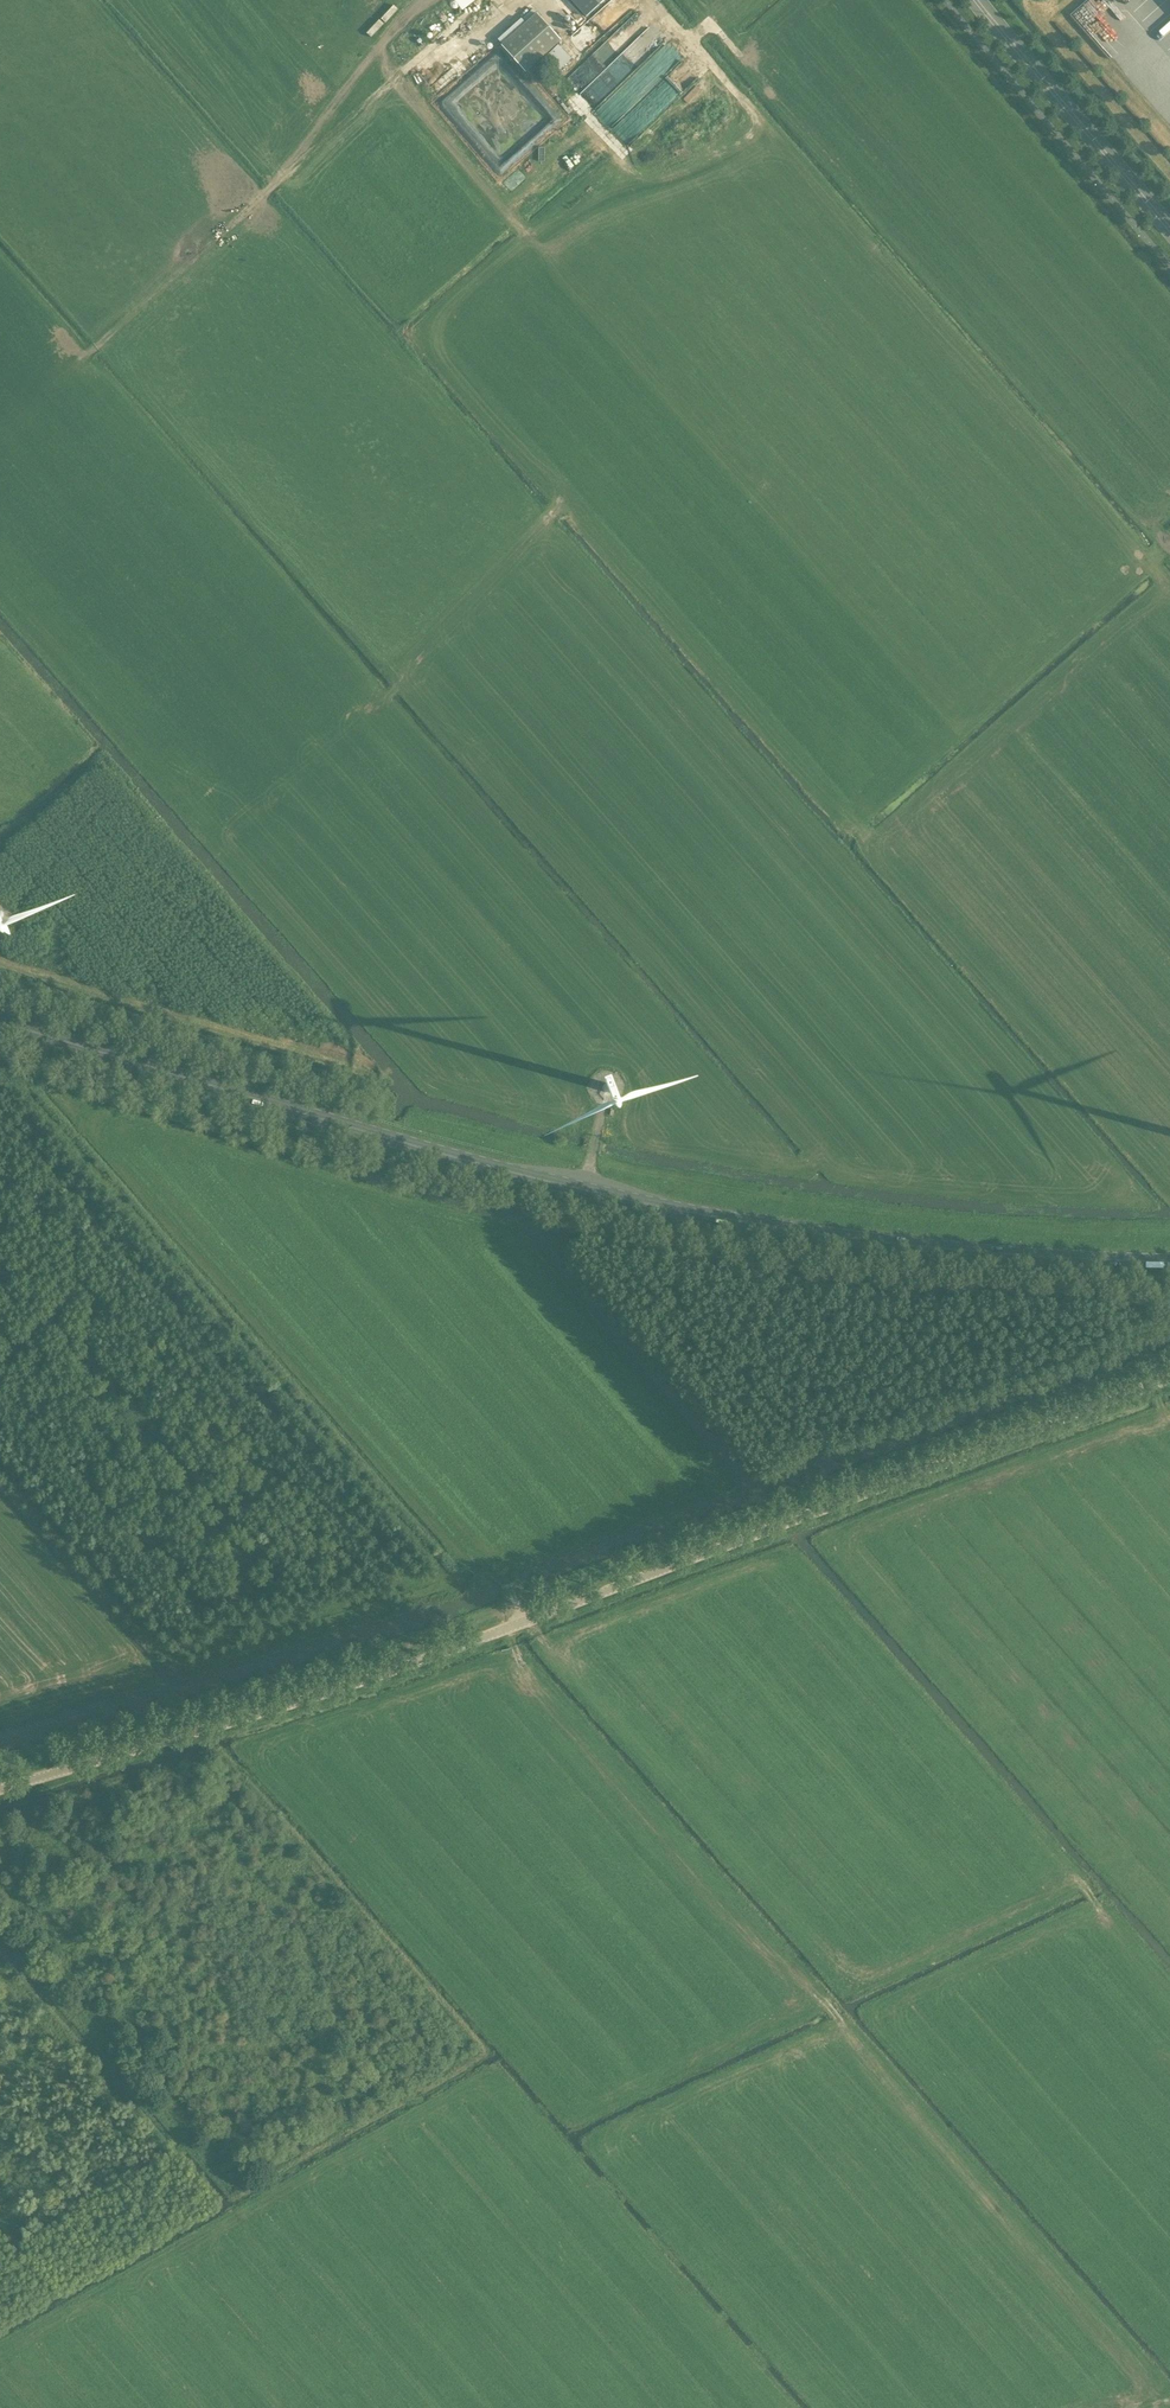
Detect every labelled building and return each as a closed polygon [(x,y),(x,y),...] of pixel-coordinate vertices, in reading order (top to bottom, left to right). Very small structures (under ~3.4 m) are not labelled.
[(456,15),(470,4),(467,0),(443,0),(456,15)] [(586,17),(604,0),(571,0),(586,17)] [(537,11),(501,44),(526,71),(562,39),(537,11)] [(560,68),(571,58),(560,45),(549,55),(560,68)] [(676,125),(705,95),(695,85),(666,116),(676,125)]
